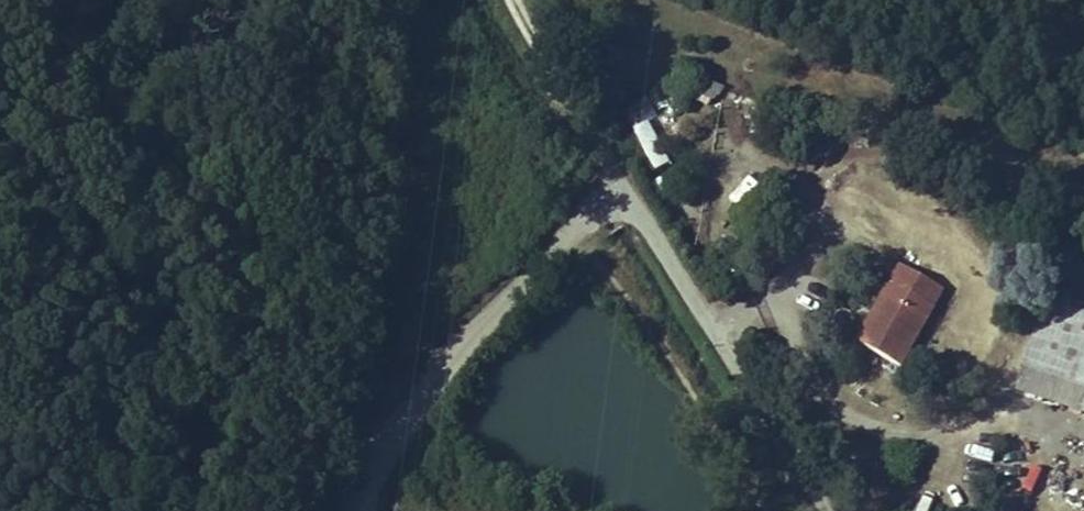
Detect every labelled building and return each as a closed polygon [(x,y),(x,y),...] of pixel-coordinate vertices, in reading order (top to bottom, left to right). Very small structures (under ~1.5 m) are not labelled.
[(692,99),(713,105),(720,84),(699,78),(692,99)] [(667,108),(658,113),(650,100),(623,114),(649,164),(686,144),(667,108)] [(870,318),(856,342),(900,367),(935,307),(929,304),(938,289),(901,268),(892,283),(887,280),(878,296),(884,300),(872,319),(870,318)] [(1031,348),(1072,362),(1083,366),(1083,314),(1051,302),(1043,327),(1038,325),(1031,348)] [(1020,382),(1061,395),(1072,362),(1031,348),(1020,382)] [(1072,362),(1061,395),(1083,402),(1083,400),(1083,366),(1072,362)]
